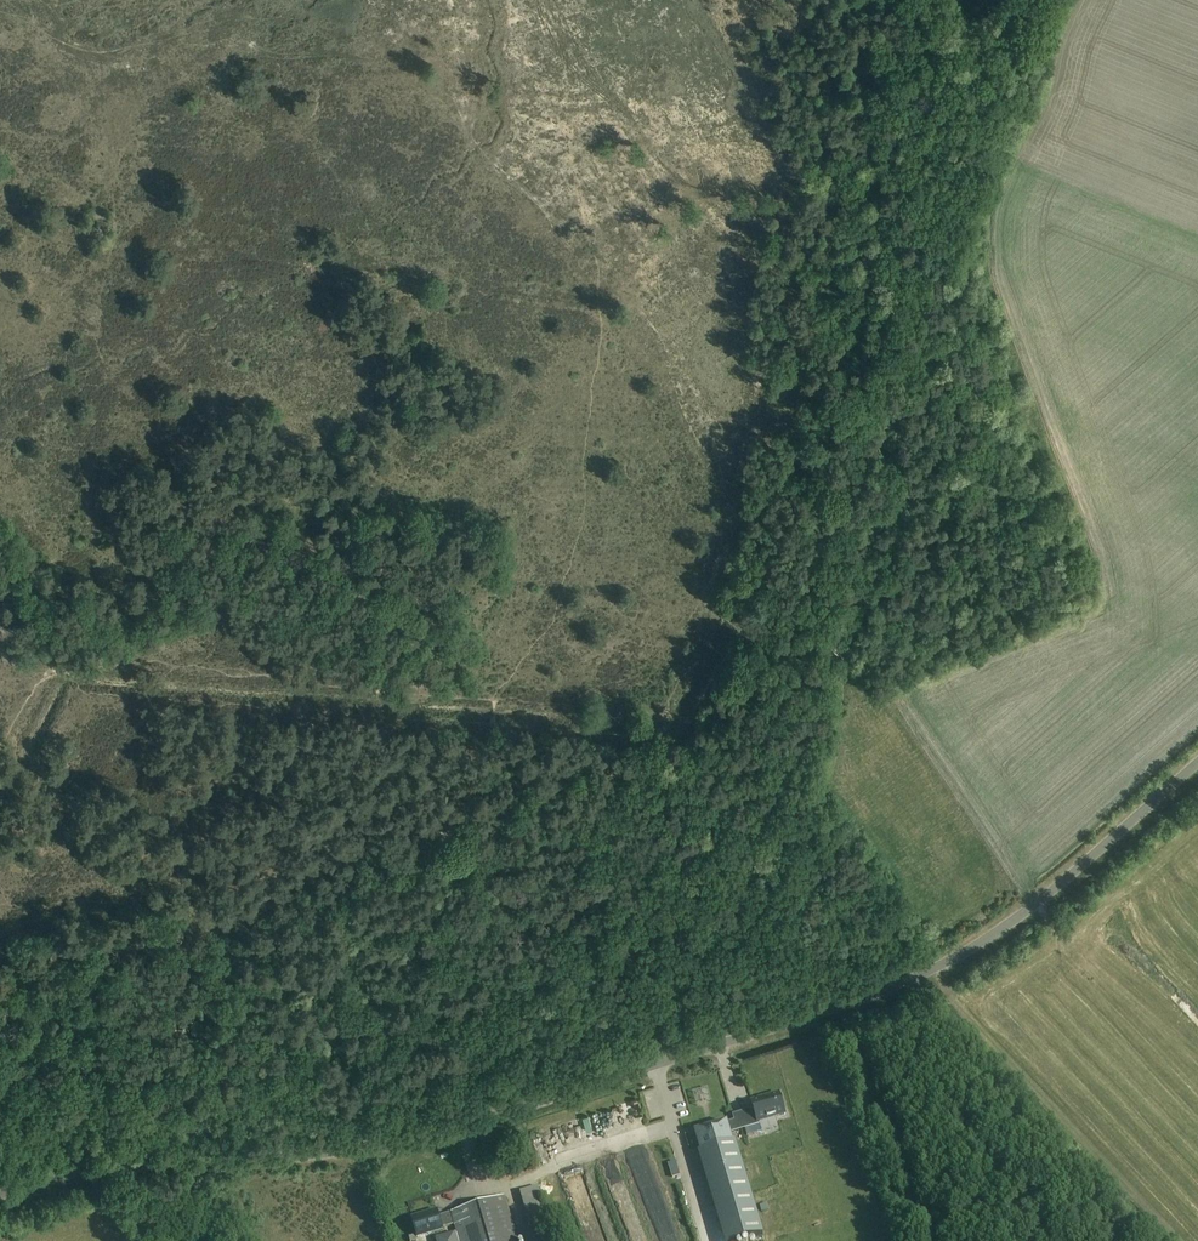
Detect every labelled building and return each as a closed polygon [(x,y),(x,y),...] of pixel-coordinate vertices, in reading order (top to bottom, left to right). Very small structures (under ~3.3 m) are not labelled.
[(671,1093),(670,1077),(658,1078),(659,1094),(671,1093)] [(759,1124),(758,1122),(785,1114),(779,1093),(751,1102),(753,1109),(733,1115),(735,1121),(727,1123),(727,1122),(695,1132),(700,1151),(698,1152),(725,1240),(744,1240),(763,1235),(735,1141),(733,1142),(730,1133),(759,1124)] [(669,1124),(673,1136),(679,1134),(675,1123),(669,1124)] [(521,1160),(531,1157),(529,1149),(518,1152),(521,1160)] [(666,1214),(659,1185),(653,1187),(660,1216),(666,1214)] [(534,1240),(554,1240),(538,1187),(520,1192),(534,1240)] [(412,1220),(416,1235),(417,1238),(443,1230),(442,1228),(455,1224),(456,1228),(457,1232),(435,1239),(435,1240),(517,1240),(505,1198),(504,1196),(458,1210),(439,1216),(437,1210),(411,1218),(412,1220)]
